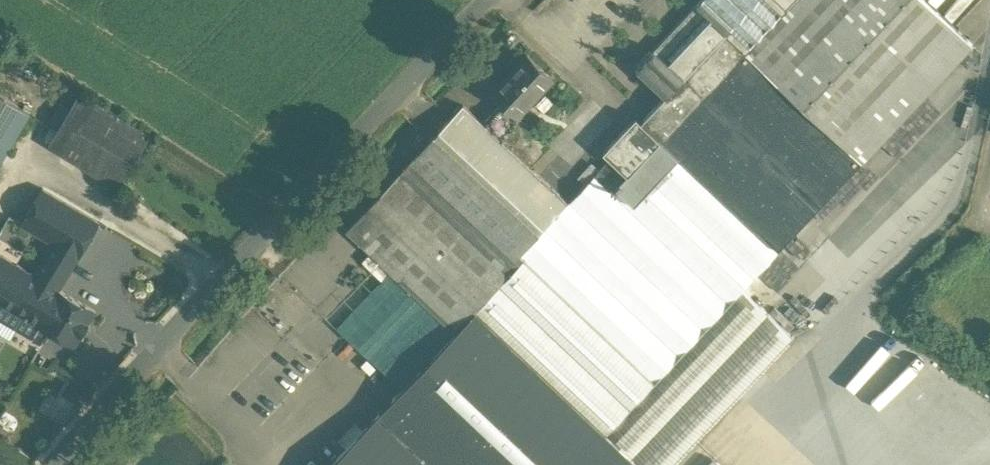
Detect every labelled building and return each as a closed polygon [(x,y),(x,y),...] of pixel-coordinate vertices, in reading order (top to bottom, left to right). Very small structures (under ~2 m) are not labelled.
[(697,4),(711,17),(726,32),(745,49),(786,6),(779,0),(701,0),(697,4)] [(786,6),(745,49),(746,50),(862,160),(973,44),(926,0),(779,0),(786,6)] [(697,4),(655,49),(668,62),(711,17),(697,4)] [(711,17),(668,62),(655,49),(637,68),(666,95),(726,32),(711,17)] [(666,95),(641,122),(636,116),(604,151),(611,157),(618,164),(619,163),(629,173),(660,140),(746,50),(745,49),(726,32),(666,95)] [(746,50),(660,140),(678,157),(680,156),(779,249),(862,160),(746,50)] [(527,54),(492,92),(502,102),(517,116),(519,115),(553,78),(527,54)] [(151,135),(80,92),(48,145),(119,188),(151,135)] [(30,113),(0,95),(0,164),(30,113)] [(550,145),(519,115),(517,116),(502,102),(483,123),(530,167),(550,145)] [(483,123),(463,104),(347,229),(400,279),(400,280),(456,332),(476,311),(606,433),(743,289),(780,250),(779,249),(680,156),(678,157),(660,140),(629,173),(619,163),(618,164),(611,157),(598,170),(599,171),(568,203),(530,167),(483,123)] [(98,222),(43,189),(23,223),(49,239),(43,249),(48,252),(34,275),(58,289),(98,222)] [(0,255),(0,317),(32,336),(39,323),(58,289),(34,275),(0,255)] [(94,311),(58,289),(39,323),(75,344),(94,311)] [(606,433),(637,463),(640,464),(671,464),(793,336),(743,289),(606,433)] [(331,464),(636,464),(637,463),(606,433),(476,311),(456,332),(331,464)]
